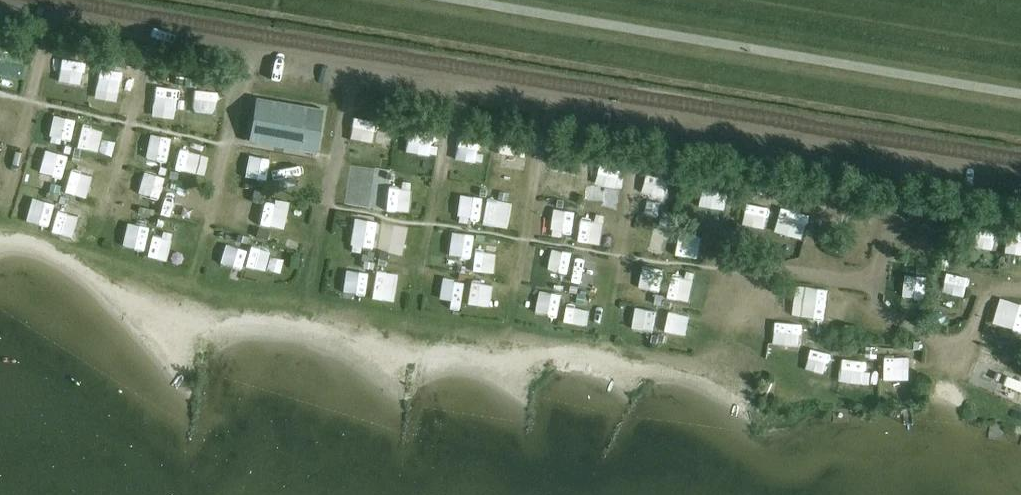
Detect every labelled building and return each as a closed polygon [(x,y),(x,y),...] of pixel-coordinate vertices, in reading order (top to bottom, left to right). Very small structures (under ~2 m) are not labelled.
[(162,126),(186,127),(186,97),(162,96),(162,126)] [(193,120),(221,126),(225,105),(198,100),(193,120)] [(256,107),(249,149),(312,159),(319,118),(256,107)] [(390,115),(373,119),(375,129),(393,126),(390,115)] [(177,175),(183,151),(160,145),(154,169),(177,175)] [(580,181),(577,203),(598,205),(600,183),(580,181)] [(161,184),(157,208),(169,210),(173,186),(161,184)] [(56,201),(54,211),(39,208),(34,232),(58,236),(64,202),(56,201)] [(716,201),(716,219),(741,220),(741,202),(716,201)] [(777,238),(786,216),(771,210),(763,232),(777,238)] [(567,218),(566,244),(592,245),(593,219),(567,218)] [(819,249),(826,228),(798,219),(791,240),(819,249)] [(385,261),(390,233),(378,231),(373,259),(385,261)] [(807,264),(812,251),(798,244),(792,257),(807,264)] [(155,265),(166,268),(172,248),(160,245),(155,265)] [(482,275),(500,278),(504,256),(486,253),(482,275)] [(585,289),(589,261),(565,257),(561,286),(585,289)] [(662,274),(657,296),(676,301),(681,279),(662,274)] [(375,302),(377,278),(366,277),(363,301),(375,302)] [(382,282),(380,311),(392,312),(394,283),(382,282)] [(920,283),(918,305),(941,308),(943,285),(920,283)] [(477,292),(476,316),(497,316),(498,293),(477,292)] [(813,294),(813,318),(837,317),(837,294),(813,294)] [(559,299),(554,320),(578,326),(583,305),(559,299)] [(587,309),(583,324),(601,328),(605,313),(587,309)] [(649,339),(673,341),(675,319),(652,317),(649,339)] [(697,352),(700,323),(680,321),(677,350),(697,352)] [(815,354),(816,332),(790,331),(789,353),(815,354)] [(818,375),(842,383),(849,361),(826,353),(818,375)] [(900,389),(926,390),(926,366),(900,366),(900,389)] [(856,368),(857,389),(882,389),(881,368),(856,368)] [(1011,405),(1020,409),(1020,379),(1011,405)] [(872,400),(867,388),(852,395),(858,407),(872,400)]
